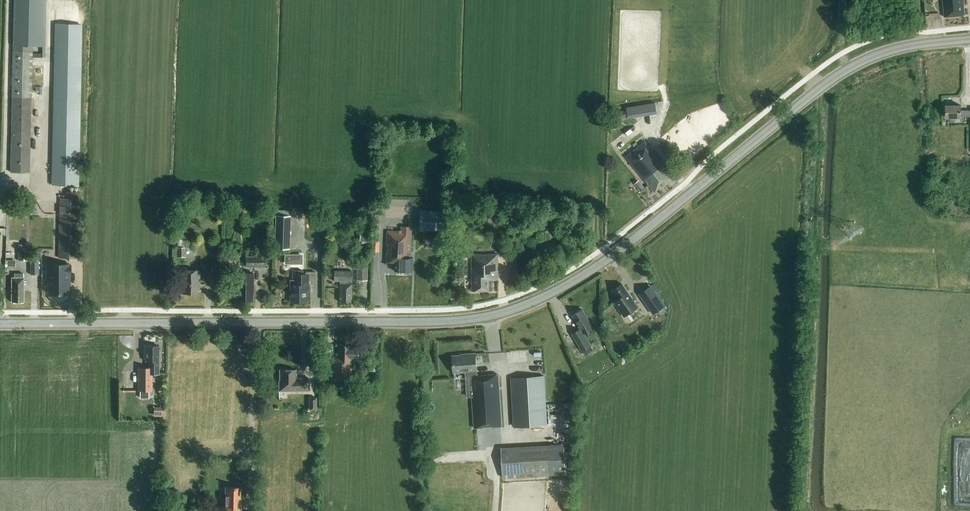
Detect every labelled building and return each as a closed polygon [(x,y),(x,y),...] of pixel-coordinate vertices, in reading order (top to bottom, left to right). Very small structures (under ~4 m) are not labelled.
[(13,44),(13,52),(10,172),(29,172),(32,58),(45,58),(46,0),(14,0),(13,44)] [(963,0),(943,0),(944,17),(965,15),(963,0)] [(56,24),(53,185),(78,186),(81,24),(56,24)] [(626,107),(627,110),(615,111),(616,118),(628,117),(628,118),(657,113),(655,102),(626,107)] [(961,110),(961,105),(946,105),(946,117),(961,117),(961,116),(969,116),(969,110),(961,110)] [(626,157),(654,192),(661,186),(661,187),(667,181),(673,176),(645,141),(626,157)] [(638,180),(634,184),(640,191),(645,188),(638,180)] [(66,191),(65,198),(60,198),(59,258),(79,258),(80,192),(66,191)] [(275,248),(290,249),(291,215),(288,215),(288,210),(276,210),(275,248)] [(418,215),(418,230),(437,231),(446,231),(447,211),(419,210),(418,215)] [(410,258),(411,227),(400,227),(400,232),(387,231),(386,262),(395,263),(394,271),(412,272),(413,258),(410,258)] [(370,229),(360,228),(359,241),(370,242),(370,229)] [(185,257),(186,240),(177,240),(177,257),(185,257)] [(379,242),(371,241),(370,252),(379,252),(379,242)] [(18,260),(28,261),(28,250),(28,245),(19,245),(18,260)] [(498,254),(472,255),(472,291),(489,291),(489,280),(498,280),(498,254)] [(266,256),(256,256),(246,256),(246,267),(266,267),(266,256)] [(30,275),(39,275),(39,261),(30,260),(30,275)] [(511,269),(524,269),(524,261),(511,261),(511,269)] [(71,264),(67,263),(46,263),(46,281),(48,281),(48,295),(69,295),(70,285),(71,285),(71,275),(71,264)] [(357,280),(368,280),(368,266),(357,266),(357,280)] [(303,273),(303,270),(293,270),(293,280),(290,280),(290,302),(308,302),(308,291),(309,291),(309,273),(315,273),(315,271),(306,271),(306,273),(303,273)] [(182,271),(182,293),(197,294),(197,289),(199,289),(199,271),(182,271)] [(252,271),(237,272),(237,299),(238,299),(240,299),(252,299),(252,271)] [(350,284),(350,281),(352,281),(352,271),(334,271),(334,281),(341,281),(341,284),(340,284),(339,302),(351,302),(352,284),(350,284)] [(15,278),(12,278),(12,302),(24,302),(24,273),(15,273),(15,278)] [(624,317),(638,307),(622,284),(613,290),(619,298),(613,302),(624,317)] [(645,303),(650,309),(653,314),(657,311),(665,306),(657,294),(651,285),(639,294),(645,303)] [(576,313),(573,315),(580,328),(571,333),(582,351),(591,346),(584,334),(593,328),(582,309),(581,310),(579,310),(577,311),(576,313)] [(351,381),(351,359),(358,359),(358,348),(348,347),(348,345),(339,344),(339,358),(328,358),(328,381),(351,381)] [(159,346),(146,346),(146,361),(149,361),(149,367),(138,367),(138,391),(140,391),(140,399),(149,399),(149,391),(152,391),(152,374),(159,374),(159,346)] [(498,374),(477,375),(476,371),(476,370),(475,354),(465,354),(466,355),(453,356),(454,372),(472,371),(472,376),(471,376),(473,428),(501,426),(498,375),(498,374)] [(309,378),(296,378),(296,370),(280,370),(280,380),(279,380),(279,391),(296,391),(296,390),(309,390),(309,378)] [(511,379),(514,426),(547,424),(544,377),(511,379)] [(154,407),(154,416),(164,416),(164,413),(164,407),(154,407)] [(503,478),(550,475),(565,474),(564,448),(548,449),(548,444),(517,446),(518,451),(501,452),(503,478)] [(243,502),(240,502),(241,487),(226,487),(225,506),(217,506),(217,510),(243,510),(243,502)]
